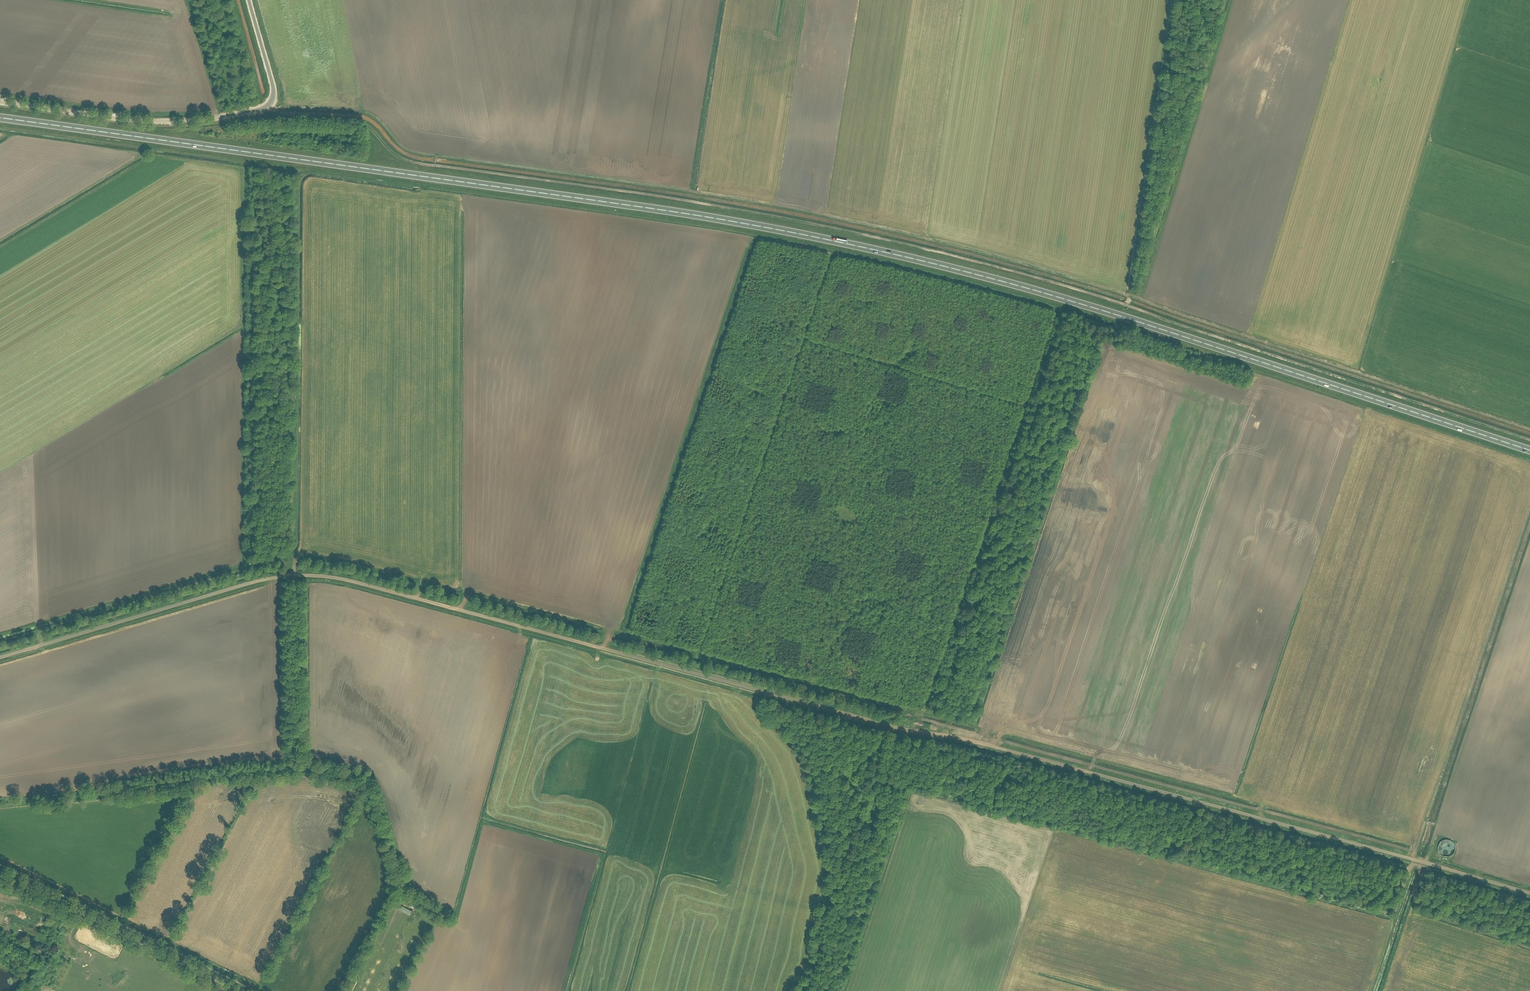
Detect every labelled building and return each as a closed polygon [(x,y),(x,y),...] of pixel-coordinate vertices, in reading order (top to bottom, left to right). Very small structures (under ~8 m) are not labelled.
[(1449,840),(1448,840),(1446,840),(1445,840),(1444,841),(1442,842),(1441,843),(1440,844),(1439,846),(1439,847),(1439,848),(1439,849),(1439,850),(1439,851),(1440,852),(1441,854),(1442,855),(1443,856),(1444,856),(1445,856),(1446,857),(1447,857),(1449,856),(1450,856),(1451,856),(1452,855),(1453,855),(1453,854),(1454,853),(1455,850),(1456,849),(1455,847),(1455,845),(1454,844),(1453,842),(1452,842),(1451,841),(1450,840),(1449,840)]
